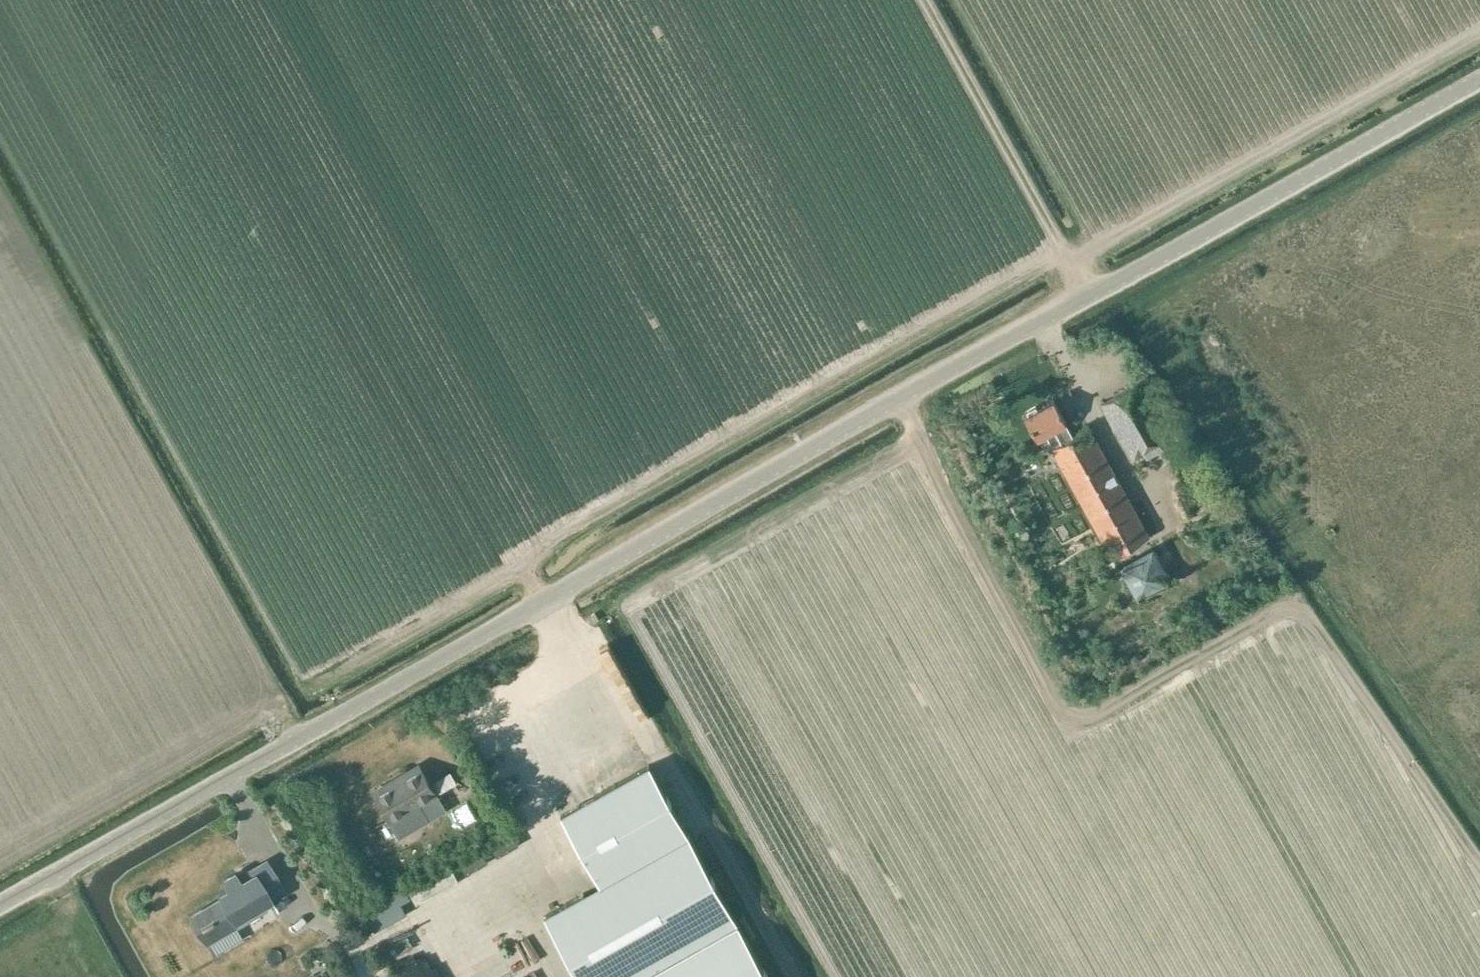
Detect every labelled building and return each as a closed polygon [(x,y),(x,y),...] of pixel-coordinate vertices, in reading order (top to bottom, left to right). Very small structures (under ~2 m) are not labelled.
[(1134,462),(1148,454),(1180,435),(1146,374),(1100,401),(1134,462)] [(1045,449),(1052,446),(1111,555),(1148,535),(1089,425),(1072,434),(1067,422),(1054,398),(1025,415),(1038,437),(1045,449)] [(1137,598),(1171,580),(1153,545),(1118,564),(1137,598)] [(418,764),(375,792),(393,823),(438,796),(436,793),(430,783),(418,764)] [(548,913),(584,976),(768,976),(690,837),(649,765),(561,814),(600,884),(566,903),(548,913)] [(450,771),(430,783),(436,793),(456,782),(450,771)] [(209,921),(200,926),(208,940),(242,921),(239,917),(271,898),(268,894),(281,886),(267,861),(253,869),(255,874),(241,882),(236,872),(227,878),(232,887),(223,892),(225,896),(202,910),(209,921)]
